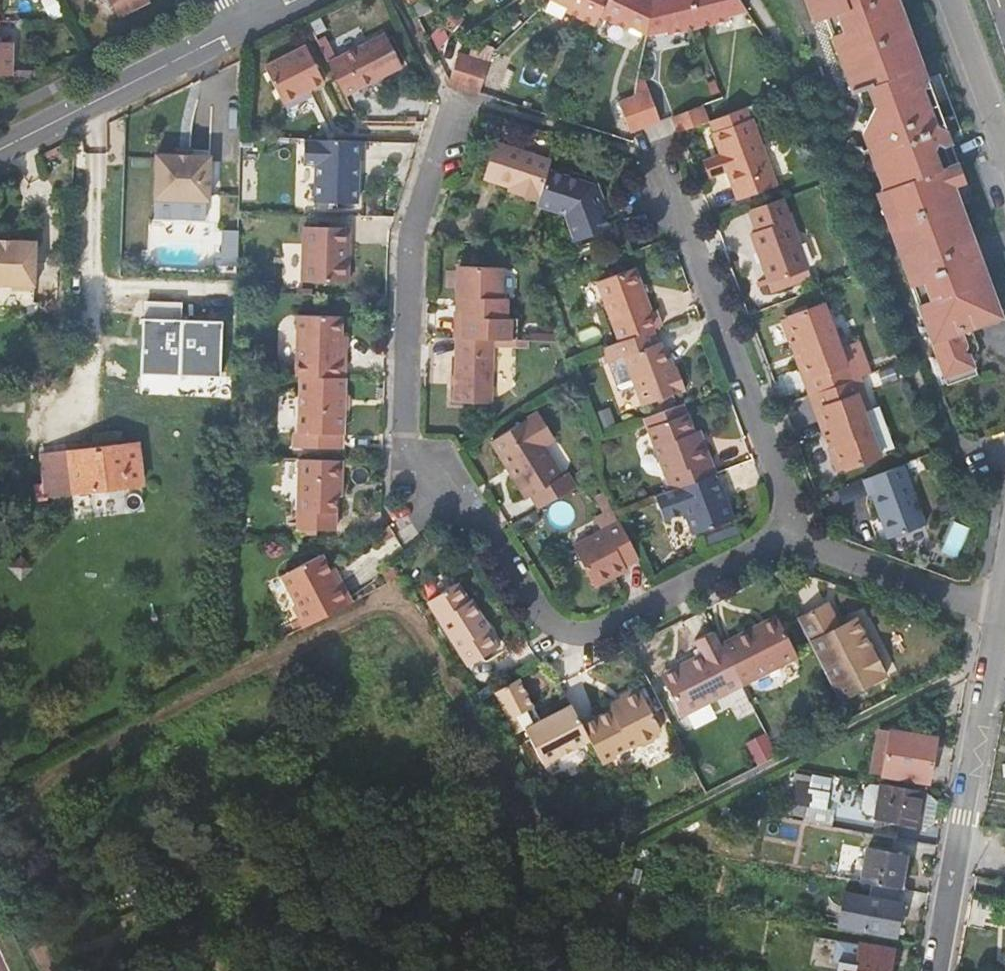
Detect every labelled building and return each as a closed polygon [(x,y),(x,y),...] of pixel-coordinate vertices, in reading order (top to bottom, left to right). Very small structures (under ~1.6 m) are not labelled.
[(117,15),(145,0),(110,0),(117,15)] [(594,22),(599,13),(605,0),(563,0),(567,2),(565,9),(594,22)] [(649,31),(650,23),(652,0),(605,0),(599,13),(626,26),(628,22),(649,31)] [(698,24),(693,0),(652,0),(650,23),(649,31),(666,26),(668,32),(698,24)] [(747,5),(744,0),(693,0),(698,24),(731,15),(730,10),(747,5)] [(813,23),(824,18),(836,14),(842,29),(830,33),(836,51),(852,93),(874,108),(862,133),(883,189),(878,199),(947,385),(977,374),(972,360),(979,347),(972,328),(1003,317),(982,260),(974,262),(968,244),(975,241),(961,204),(968,202),(971,196),(965,181),(958,183),(951,164),(958,161),(947,131),(937,126),(923,89),(928,79),(899,0),(805,0),(813,23)] [(842,29),(836,14),(824,18),(830,33),(842,29)] [(381,29),(326,58),(343,91),(399,63),(381,29)] [(7,70),(12,70),(11,42),(0,42),(0,70),(7,70)] [(304,44),(262,64),(280,100),(321,78),(304,44)] [(445,66),(452,69),(459,51),(451,48),(445,66)] [(459,50),(459,51),(452,69),(449,78),(451,82),(463,86),(474,55),(459,50)] [(478,91),(488,60),(474,55),(463,86),(478,91)] [(649,86),(636,90),(635,94),(646,123),(660,118),(649,86)] [(623,104),(630,124),(631,129),(646,123),(635,94),(636,90),(612,99),(615,107),(623,104)] [(710,119),(704,101),(673,113),(679,130),(681,129),(710,119)] [(622,127),(630,124),(623,104),(615,107),(622,127)] [(751,117),(747,106),(713,118),(718,129),(714,130),(722,151),(729,170),(739,197),(778,183),(753,116),(751,117)] [(498,124),(501,115),(485,110),(482,119),(498,124)] [(354,156),(358,156),(362,156),(363,138),(304,137),(303,162),(315,162),(314,199),(357,200),(358,167),(353,167),(354,156)] [(483,173),(508,181),(518,184),(515,191),(538,198),(548,166),(551,157),(494,139),(483,173)] [(723,172),(729,170),(722,151),(717,153),(723,172)] [(208,218),(210,155),(190,154),(175,154),(155,153),(153,216),(208,218)] [(958,183),(965,181),(958,161),(951,164),(958,183)] [(611,226),(600,198),(593,180),(548,166),(538,198),(536,203),(566,212),(574,233),(577,240),(611,226)] [(599,178),(593,180),(600,198),(605,195),(599,178)] [(505,188),(515,191),(518,184),(508,181),(505,188)] [(768,274),(770,279),(808,265),(781,194),(750,206),(758,228),(751,230),(768,274)] [(743,209),(751,230),(758,228),(750,206),(743,209)] [(302,281),(346,282),(348,227),(304,226),(302,281)] [(15,281),(33,282),(35,233),(0,232),(0,276),(11,277),(15,281)] [(562,246),(577,240),(574,233),(559,238),(562,246)] [(982,260),(975,241),(968,244),(974,262),(982,260)] [(461,308),(460,337),(493,337),(516,338),(517,316),(505,316),(505,294),(498,294),(499,267),(457,265),(456,308),(461,308)] [(597,281),(619,340),(661,324),(655,307),(651,309),(635,266),(597,281)] [(757,283),(770,279),(768,274),(755,278),(757,283)] [(781,317),(795,352),(802,349),(817,390),(858,375),(846,342),(839,344),(822,300),(781,317)] [(341,359),(341,335),(342,314),(298,313),(296,375),(300,375),(346,376),(346,359),(341,359)] [(141,370),(221,373),(223,318),(143,316),(141,370)] [(676,364),(675,364),(669,367),(665,356),(658,340),(666,337),(661,324),(619,340),(604,346),(610,360),(612,359),(622,385),(625,387),(636,383),(645,407),(660,401),(674,395),(686,391),(676,364)] [(491,400),(493,337),(460,337),(455,337),(454,400),(491,400)] [(797,356),(811,393),(817,390),(802,349),(795,352),(797,356)] [(671,354),(665,356),(669,367),(675,364),(671,354)] [(300,375),(297,432),(298,432),(298,446),(343,446),(343,433),(346,376),(300,375)] [(869,404),(858,375),(817,390),(832,430),(826,433),(840,471),(882,454),(864,407),(869,404)] [(811,393),(826,433),(832,430),(817,390),(811,393)] [(677,401),(674,395),(660,401),(662,407),(677,401)] [(687,414),(682,402),(645,416),(649,427),(687,414)] [(532,493),(540,507),(577,484),(569,471),(565,473),(545,441),(558,433),(542,408),(493,439),(526,496),(532,493)] [(698,442),(693,431),(687,414),(649,427),(672,488),(680,485),(714,472),(716,471),(705,440),(698,442)] [(700,428),(693,431),(698,442),(705,440),(700,428)] [(141,481),(137,442),(68,449),(72,489),(141,481)] [(72,489),(68,449),(38,453),(42,492),(72,489)] [(335,530),(335,497),(336,484),(342,484),(342,459),(301,458),(298,528),(335,530)] [(924,521),(902,462),(862,477),(867,492),(872,490),(889,535),(924,521)] [(714,472),(680,485),(672,488),(655,494),(664,518),(686,510),(693,531),(733,516),(722,484),(719,485),(714,472)] [(596,534),(621,521),(615,509),(611,500),(585,512),(596,534)] [(614,570),(626,564),(640,557),(621,521),(596,534),(576,544),(596,585),(617,575),(614,570)] [(326,570),(329,568),(321,553),(279,575),(295,604),(292,606),(302,626),(350,600),(339,579),(333,582),(326,570)] [(629,568),(626,564),(614,570),(617,575),(629,568)] [(332,567),(329,568),(326,570),(333,582),(339,579),(332,567)] [(474,614),(479,610),(469,594),(466,595),(456,579),(425,598),(465,662),(496,644),(485,626),(483,628),(474,614)] [(828,602),(799,617),(841,698),(887,673),(857,616),(841,625),(828,602)] [(487,625),(479,610),(474,614),(483,628),(485,626),(487,625)] [(782,612),(766,621),(769,627),(785,619),(782,612)] [(769,627),(766,621),(723,644),(743,684),(803,652),(785,619),(769,627)] [(682,674),(666,683),(684,716),(743,684),(723,644),(715,628),(694,638),(703,655),(678,667),(682,674)] [(662,675),(666,683),(682,674),(678,667),(662,675)] [(543,718),(520,676),(494,692),(515,730),(525,725),(544,761),(591,737),(582,721),(573,703),(543,718)] [(597,713),(582,721),(591,737),(604,762),(619,754),(617,751),(637,740),(645,745),(656,739),(657,729),(662,727),(640,687),(623,695),(625,699),(611,706),(613,710),(599,716),(597,713)] [(881,774),(926,783),(934,738),(890,730),(889,732),(875,730),(868,770),(881,772),(881,774)] [(792,781),(791,787),(797,788),(809,790),(810,784),(792,781)] [(908,789),(880,784),(880,785),(868,783),(862,812),(875,814),(874,819),(917,827),(924,792),(908,789)] [(784,796),(795,798),(797,788),(791,787),(786,786),(784,796)] [(797,788),(795,798),(792,814),(804,816),(805,805),(825,808),(827,793),(809,790),(797,788)] [(864,850),(858,881),(870,883),(898,888),(901,889),(907,857),(864,850)] [(895,902),(898,888),(870,883),(858,881),(849,880),(841,928),(861,932),(862,929),(893,935),(899,903),(895,902)] [(891,949),(834,939),(830,960),(843,962),(842,970),(887,970),(891,949)]
